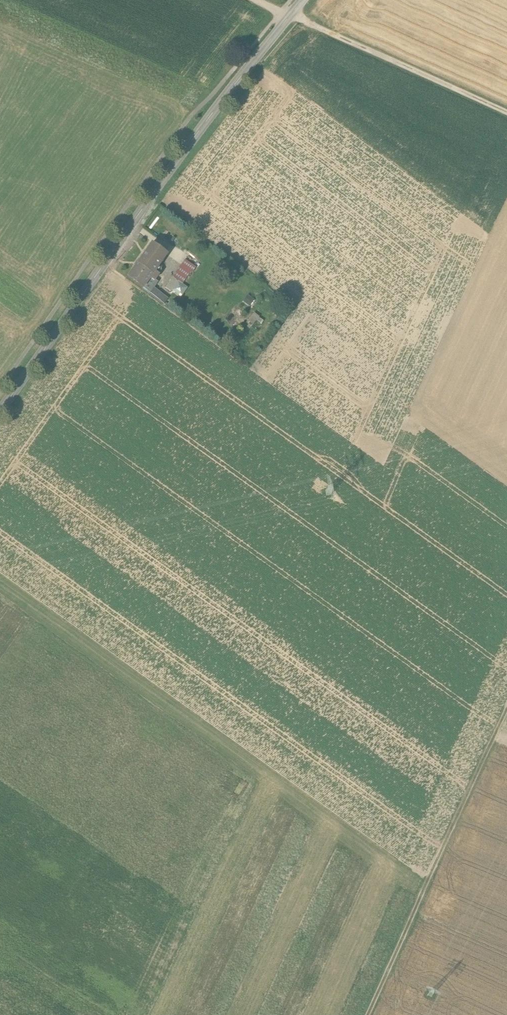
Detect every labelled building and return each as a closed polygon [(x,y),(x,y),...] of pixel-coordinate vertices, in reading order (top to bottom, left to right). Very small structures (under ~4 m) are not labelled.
[(152,244),(128,277),(143,288),(152,276),(153,277),(155,274),(154,273),(167,254),(152,244)] [(184,260),(164,288),(170,292),(178,281),(182,283),(190,272),(191,273),(195,267),(184,260)] [(167,300),(152,288),(158,281),(153,277),(152,276),(143,288),(163,305),(167,300)] [(249,305),(253,298),(247,294),(242,301),(249,305)] [(250,329),(258,317),(250,312),(242,324),(250,329)]
